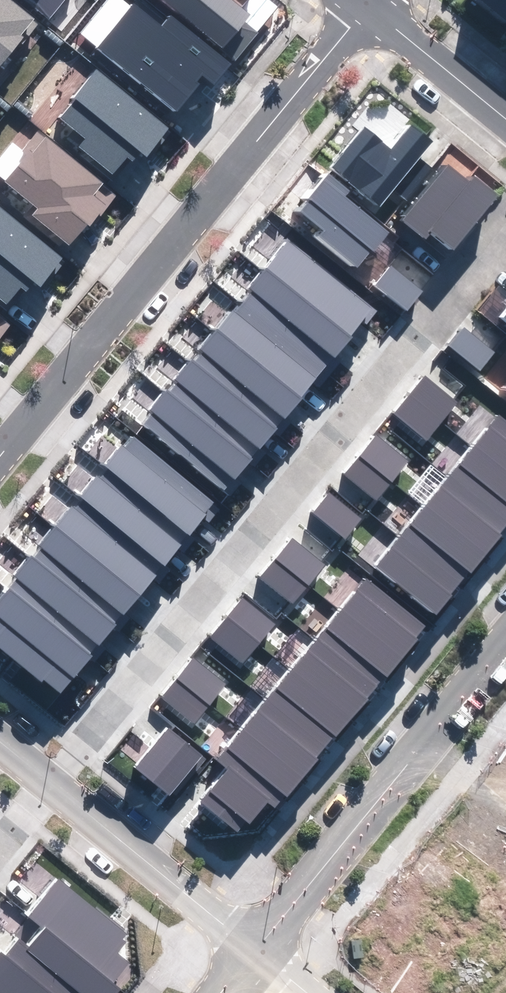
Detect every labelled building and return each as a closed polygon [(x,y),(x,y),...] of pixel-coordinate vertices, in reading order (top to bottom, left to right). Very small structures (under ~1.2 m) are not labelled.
[(10,0),(0,0),(0,67),(22,39),(25,41),(39,24),(10,0)] [(49,19),(65,0),(27,0),(49,19)] [(177,112),(199,84),(196,82),(202,75),(214,84),(230,64),(170,16),(162,26),(134,5),(132,8),(121,0),(107,0),(79,35),(177,112)] [(234,61),(259,34),(242,19),(248,13),(232,0),(164,0),(234,61)] [(505,19),(505,0),(483,0),(505,19)] [(79,147),(114,174),(127,158),(133,162),(141,152),(147,156),(170,127),(97,70),(60,117),(86,138),(79,147)] [(331,168),(380,206),(393,189),(407,200),(432,168),(420,158),(433,143),(410,125),(392,148),(364,126),(331,168)] [(34,214),(70,245),(88,224),(91,226),(116,196),(38,130),(21,150),(27,155),(5,181),(38,209),(34,214)] [(432,231),(453,249),(498,195),(474,175),(469,181),(449,164),(402,220),(425,239),(432,231)] [(357,269),(389,232),(345,196),(350,191),(330,174),(300,210),(325,231),(319,238),(357,269)] [(6,304),(20,287),(27,292),(34,283),(39,287),(63,258),(0,207),(0,299),(6,304)] [(144,425),(225,489),(234,478),(237,481),(255,459),(252,457),(259,447),(262,449),(279,428),(276,426),(283,417),(286,420),(314,384),(319,388),(342,360),(338,356),(376,309),(289,239),(249,288),(253,291),(221,331),(217,329),(200,350),(203,352),(194,363),(190,359),(175,378),(178,381),(168,394),(165,392),(149,411),(153,414),(144,425)] [(376,285),(408,311),(424,292),(391,265),(376,285)] [(11,326),(0,316),(0,339),(11,326)] [(448,345),(480,372),(495,355),(463,328),(448,345)] [(394,414),(426,441),(458,403),(426,376),(394,414)] [(436,615),(453,594),(451,593),(469,571),(472,573),(503,535),(499,532),(505,523),(505,420),(499,415),(376,566),(436,615)] [(343,474),(376,501),(409,462),(377,434),(343,474)] [(61,693),(92,656),(89,653),(97,643),(100,645),(117,624),(114,622),(122,613),(123,614),(203,519),(208,523),(220,509),(135,438),(126,448),(122,445),(105,465),(109,469),(100,480),(95,476),(79,494),(85,500),(77,509),(72,505),(38,546),(41,549),(34,558),(29,554),(12,575),(18,580),(0,601),(0,648),(42,683),(45,680),(61,693)] [(312,513),(345,540),(363,519),(329,492),(312,513)] [(260,577),(292,604),(325,564),(292,537),(260,577)] [(202,801),(239,832),(247,822),(251,826),(269,806),(274,810),(318,759),(314,756),(332,735),(336,738),(369,699),(366,696),(385,674),(388,677),(419,640),(415,637),(424,626),(369,579),(216,759),(229,770),(202,801)] [(210,637),(242,663),(274,624),(242,598),(210,637)] [(162,697),(196,725),(227,687),(193,660),(162,697)] [(134,766),(169,796),(203,756),(168,726),(134,766)] [(121,988),(112,982),(128,962),(117,954),(127,942),(122,937),(126,932),(58,878),(28,915),(45,929),(29,949),(17,939),(6,953),(1,949),(0,951),(0,992),(117,992),(121,988)]
